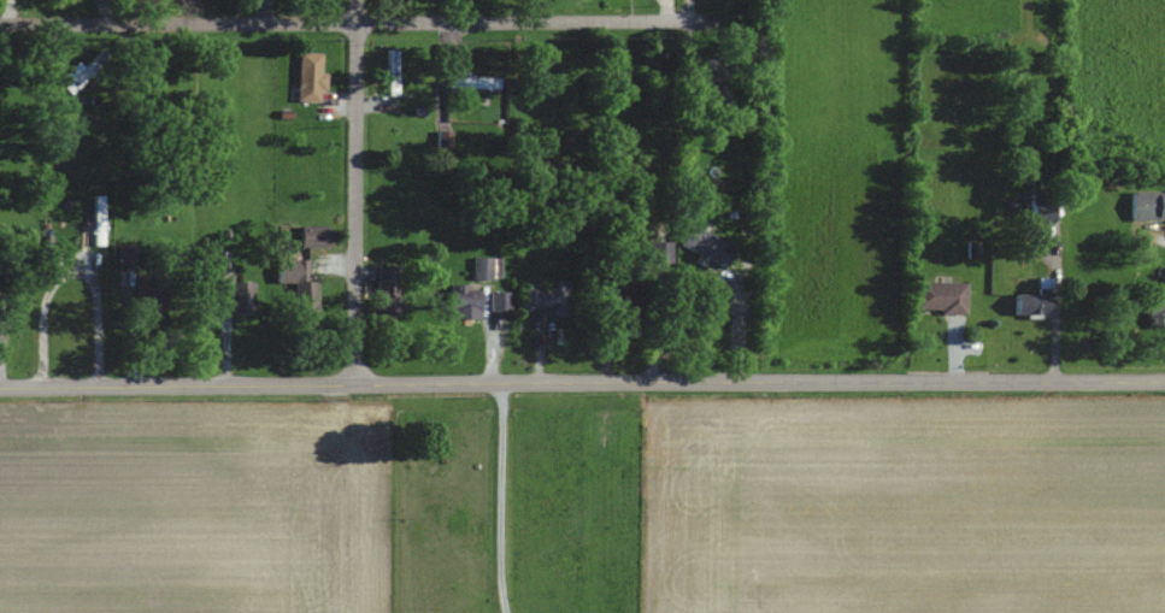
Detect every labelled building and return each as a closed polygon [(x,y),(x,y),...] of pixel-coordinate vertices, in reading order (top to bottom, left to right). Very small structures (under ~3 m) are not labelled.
[(79,61),(65,75),(71,81),(65,87),(73,95),(111,57),(104,49),(85,68),(79,61)] [(389,95),(399,95),(399,50),(389,50),(389,95)] [(325,53),(300,52),(298,102),(323,103),(325,53)] [(730,81),(730,60),(695,60),(695,81),(730,81)] [(500,90),(500,76),(452,76),(452,90),(500,90)] [(727,87),(707,87),(707,107),(727,107),(727,87)] [(1132,191),(1132,219),(1164,219),(1164,196),(1164,191),(1132,191)] [(1033,195),(1033,222),(1055,222),(1055,195),(1033,195)] [(95,196),(95,245),(104,245),(104,196),(95,196)] [(327,246),(327,225),(302,225),(302,246),(327,246)] [(681,245),(726,266),(736,245),(691,225),(681,245)] [(138,245),(120,245),(120,264),(138,264),(138,245)] [(501,279),(501,257),(475,257),(475,279),(501,279)] [(319,281),(310,281),(310,259),(279,259),(279,281),(296,281),(296,312),(319,312),(319,281)] [(378,265),(378,315),(401,315),(401,265),(378,265)] [(138,277),(138,314),(166,314),(166,277),(138,277)] [(1052,316),(1053,279),(1040,279),(1039,294),(1019,293),(1018,315),(1052,316)] [(255,281),(233,281),(233,314),(255,314),(255,281)] [(969,282),(918,282),(918,314),(968,314),(969,282)] [(549,316),(570,316),(570,283),(523,283),(523,310),(549,310),(549,316)] [(1151,324),(1164,324),(1164,283),(1151,283),(1151,324)] [(611,284),(611,310),(650,310),(650,284),(611,284)] [(465,317),(480,317),(480,286),(452,286),(452,310),(465,310),(465,317)] [(512,291),(493,291),(493,310),(512,310),(512,291)]
